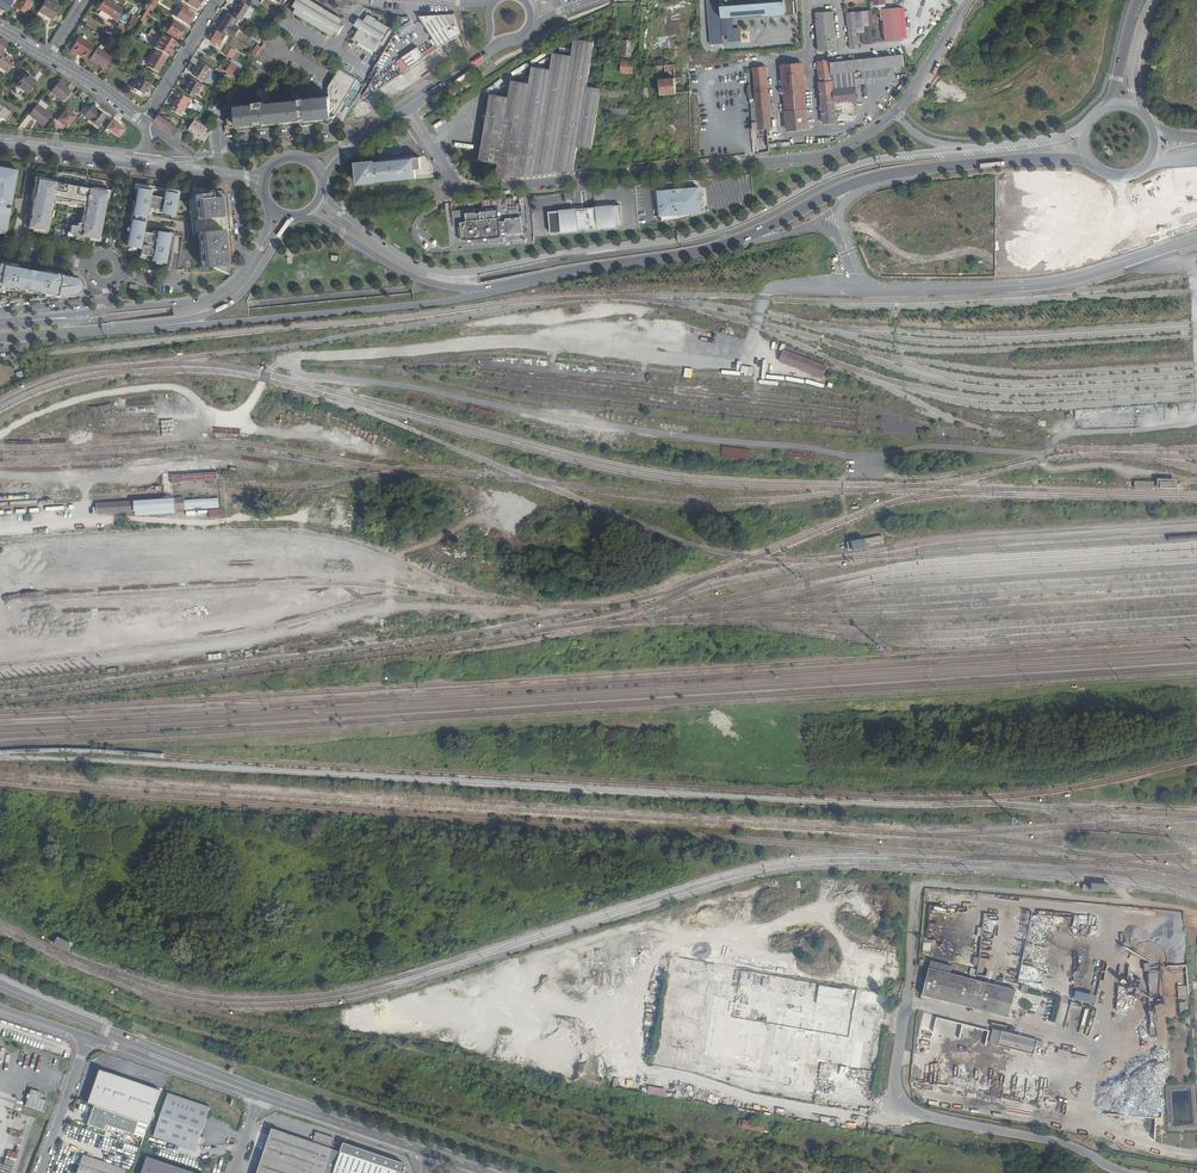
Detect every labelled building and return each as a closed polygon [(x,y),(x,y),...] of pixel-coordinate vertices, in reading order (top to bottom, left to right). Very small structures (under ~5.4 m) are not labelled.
[(6,12),(11,3),(13,0),(0,0),(0,9),(6,12)] [(11,3),(14,5),(13,6),(17,9),(15,12),(19,14),(21,12),(25,14),(31,3),(26,0),(13,0),(11,3)] [(104,0),(102,0),(97,8),(115,20),(121,10),(104,0)] [(141,21),(146,24),(159,0),(152,0),(141,21)] [(186,4),(195,10),(201,0),(188,0),(186,4)] [(241,0),(233,15),(242,20),(251,6),(241,0)] [(293,12),(292,14),(333,38),(334,37),(336,34),(338,35),(343,27),(341,26),(343,21),(308,0),(300,0),(299,1),(297,0),(293,8),(295,9),(293,12)] [(741,1),(741,0),(719,0),(720,18),(722,36),(726,36),(727,42),(740,41),(739,28),(732,29),(731,17),(762,15),(763,17),(794,15),(793,2),(797,1),(797,0),(757,0),(741,1)] [(885,5),(884,0),(873,0),(873,2),(870,2),(871,6),(872,11),(880,10),(881,21),(883,21),(882,9),(885,9),(885,5)] [(50,21),(59,9),(46,1),(38,13),(50,21)] [(186,23),(192,13),(182,7),(176,17),(186,23)] [(885,9),(882,9),(883,21),(885,40),(901,39),(899,8),(885,9)] [(819,51),(829,51),(826,12),(815,13),(819,51)] [(826,12),(829,51),(837,50),(833,12),(826,12)] [(858,48),(857,29),(855,14),(855,12),(847,13),(850,48),(858,48)] [(855,14),(857,29),(862,28),(864,43),(876,42),(872,12),(855,14)] [(194,14),(192,13),(186,23),(188,24),(194,14)] [(221,29),(230,35),(235,27),(239,19),(228,13),(224,20),(225,21),(221,29)] [(452,14),(402,17),(402,23),(365,84),(353,104),(460,33),(452,14)] [(354,38),(375,51),(380,42),(384,44),(392,31),(390,30),(391,28),(368,14),(361,26),(360,25),(356,31),(357,32),(354,38)] [(140,20),(135,16),(130,24),(135,27),(140,20)] [(174,19),(172,22),(183,29),(185,26),(174,19)] [(183,29),(172,22),(166,32),(177,39),(183,29)] [(356,31),(360,25),(355,22),(351,30),(355,33),(355,32),(356,31)] [(18,30),(22,32),(26,25),(22,23),(18,30)] [(149,33),(156,37),(159,32),(152,29),(149,33)] [(223,42),(226,36),(218,31),(211,42),(217,45),(220,41),(223,42)] [(81,56),(85,59),(93,45),(78,36),(71,47),(82,54),(81,56)] [(376,52),(375,51),(354,38),(353,39),(354,40),(352,45),(373,57),(376,52)] [(496,178),(574,169),(577,147),(592,149),(598,113),(599,106),(602,88),(587,86),(594,42),(575,39),(572,56),(554,53),(551,70),(533,67),(530,84),(512,81),(509,97),(490,94),(481,155),(480,161),(498,163),(496,178)] [(634,40),(621,40),(620,56),(633,57),(634,40)] [(228,45),(224,53),(232,58),(237,50),(228,45)] [(70,49),(81,56),(82,54),(71,47),(70,49)] [(102,65),(101,66),(105,68),(112,57),(96,48),(89,59),(97,64),(98,62),(102,65)] [(146,65),(157,72),(167,56),(155,49),(146,65)] [(1,50),(0,51),(0,67),(5,72),(14,63),(1,50)] [(121,50),(116,58),(124,62),(129,55),(121,50)] [(903,54),(830,62),(831,74),(886,68),(904,66),(903,54)] [(193,56),(191,60),(198,64),(193,73),(205,81),(211,71),(213,72),(215,69),(193,56)] [(243,65),(234,59),(227,71),(236,77),(243,65)] [(633,61),(622,60),(621,72),(632,73),(633,61)] [(824,123),(836,122),(834,102),(831,74),(830,62),(830,61),(818,62),(824,123)] [(661,94),(675,93),(674,64),(665,65),(665,72),(668,72),(668,76),(673,76),(673,78),(660,79),(661,94)] [(788,130),(809,128),(803,64),(782,65),(788,130)] [(750,96),(753,129),(772,128),(766,67),(753,68),(756,95),(750,96)] [(230,132),(229,127),(302,120),(302,125),(332,122),(358,79),(340,68),(329,87),(330,97),(267,103),(237,106),(233,112),(233,117),(229,118),(229,119),(229,125),(225,126),(226,132),(230,132)] [(831,74),(834,102),(857,100),(855,79),(886,76),(886,68),(831,74)] [(27,94),(36,83),(25,74),(16,85),(27,94)] [(191,77),(190,76),(182,88),(184,89),(191,77)] [(191,77),(184,89),(196,97),(204,85),(191,77)] [(141,95),(148,84),(138,78),(131,88),(141,95)] [(70,90),(58,81),(50,91),(62,100),(69,91),(70,90)] [(230,100),(239,84),(235,81),(225,97),(230,100)] [(630,90),(603,89),(602,96),(630,98),(630,90)] [(65,102),(72,94),(69,91),(62,100),(65,102)] [(213,112),(220,116),(230,100),(225,97),(215,91),(211,96),(220,102),(223,104),(220,110),(216,108),(213,112)] [(191,99),(179,92),(176,97),(178,98),(172,109),(182,115),(191,99)] [(203,107),(193,100),(189,106),(199,113),(203,107)] [(37,103),(28,114),(42,125),(50,115),(37,103)] [(6,121),(12,113),(0,106),(0,117),(6,121)] [(91,106),(84,115),(97,125),(104,116),(91,106)] [(629,107),(599,106),(598,113),(629,115),(629,107)] [(56,120),(66,127),(75,116),(65,109),(56,120)] [(155,120),(174,135),(179,128),(174,124),(173,125),(159,115),(155,120)] [(206,139),(209,134),(210,132),(206,130),(207,127),(195,119),(188,131),(201,138),(202,137),(205,140),(206,139)] [(357,183),(376,182),(376,181),(379,181),(379,182),(416,178),(415,169),(421,169),(420,157),(377,161),(373,162),(373,161),(362,162),(355,163),(357,183)] [(9,208),(4,207),(5,204),(10,204),(16,172),(0,169),(1,167),(0,167),(0,233),(5,234),(9,208)] [(95,230),(99,230),(106,191),(90,188),(89,190),(84,188),(85,185),(82,185),(81,187),(63,184),(63,182),(60,181),(59,184),(55,184),(55,182),(38,179),(32,214),(33,215),(33,219),(36,219),(36,225),(47,227),(47,222),(50,223),(51,218),(48,217),(49,215),(48,214),(50,202),(53,203),(54,200),(77,204),(78,205),(84,206),(84,208),(87,209),(85,222),(84,221),(83,224),(79,223),(78,227),(76,227),(74,234),(74,237),(82,238),(82,235),(94,238),(95,230)] [(173,215),(177,193),(138,186),(132,216),(145,218),(146,207),(151,208),(150,211),(173,215)] [(700,186),(658,190),(660,217),(662,217),(663,221),(676,220),(692,217),(693,214),(702,213),(702,205),(700,186)] [(234,263),(234,261),(227,193),(208,191),(208,193),(195,194),(197,219),(196,219),(197,232),(199,232),(203,268),(212,267),(226,265),(234,263)] [(548,211),(550,232),(622,226),(621,205),(548,211)] [(453,218),(464,217),(463,210),(453,210),(453,218)] [(499,223),(498,210),(480,212),(480,214),(475,215),(475,212),(465,213),(466,222),(460,222),(461,239),(467,239),(469,240),(500,238),(500,232),(508,231),(508,234),(522,233),(521,218),(506,219),(507,222),(499,223)] [(36,219),(33,219),(31,218),(29,228),(42,232),(43,229),(46,230),(47,227),(36,225),(36,219)] [(152,260),(164,263),(169,234),(158,232),(157,234),(147,232),(146,234),(142,233),(144,222),(131,221),(127,247),(140,249),(140,245),(142,245),(140,254),(152,257),(152,260)] [(68,233),(74,234),(76,227),(69,225),(68,233)] [(12,289),(12,288),(29,291),(37,292),(37,294),(36,300),(69,298),(77,297),(81,295),(83,293),(84,291),(85,288),(85,286),(84,283),(82,280),(78,278),(75,277),(72,277),(58,275),(42,272),(40,271),(40,274),(32,272),(23,271),(16,269),(16,267),(14,267),(0,264),(0,287),(12,289)] [(576,323),(577,331),(588,331),(588,322),(576,323)] [(785,350),(780,361),(823,378),(828,367),(785,350)] [(842,376),(829,372),(828,376),(840,380),(842,376)] [(219,473),(173,475),(173,483),(220,481),(219,473)] [(1157,479),(1157,482),(1157,489),(1177,489),(1177,484),(1178,479),(1157,479)] [(176,510),(175,498),(135,501),(136,513),(176,510)] [(176,510),(186,510),(186,500),(185,498),(175,498),(176,510)] [(219,498),(200,499),(186,500),(186,510),(220,508),(219,498)] [(98,515),(136,513),(135,501),(97,503),(98,515)] [(210,518),(222,517),(222,509),(210,510),(210,518)] [(881,536),(867,538),(868,544),(882,542),(881,536)] [(867,538),(852,541),(853,549),(854,552),(869,549),(868,544),(867,538)] [(1089,884),(1082,884),(1081,891),(1107,892),(1107,884),(1089,883),(1089,884)] [(55,945),(70,952),(73,943),(59,937),(55,945)] [(1009,1017),(1016,990),(974,979),(930,968),(923,996),(1009,1017)] [(1095,1002),(1096,986),(1073,986),(1073,1001),(1095,1002)] [(855,1044),(859,1020),(711,998),(703,1053),(734,1057),(731,1074),(778,1081),(778,1077),(794,1079),(792,1090),(844,1098),(846,1088),(855,1090),(862,1045),(855,1044)] [(1179,1012),(1187,1011),(1186,1001),(1178,1002),(1179,1012)] [(1037,1044),(1038,1040),(1002,1031),(999,1045),(1034,1055),(1037,1044)] [(88,1104),(147,1124),(158,1092),(99,1072),(88,1104)] [(43,1114),(47,1104),(38,1101),(40,1096),(29,1092),(24,1107),(43,1114)] [(194,1154),(209,1109),(167,1095),(153,1139),(194,1154)] [(139,1150),(147,1124),(88,1104),(88,1106),(93,1108),(85,1132),(139,1150)] [(741,1120),(740,1130),(762,1131),(763,1122),(741,1120)] [(331,1151),(271,1130),(256,1172),(324,1172),(331,1151)] [(341,1151),(400,1171),(402,1164),(344,1144),(341,1151)] [(400,1171),(341,1151),(334,1172),(399,1172),(400,1171)] [(132,1172),(83,1155),(77,1172),(131,1172),(132,1172)] [(147,1157),(142,1172),(196,1172),(147,1157)]
